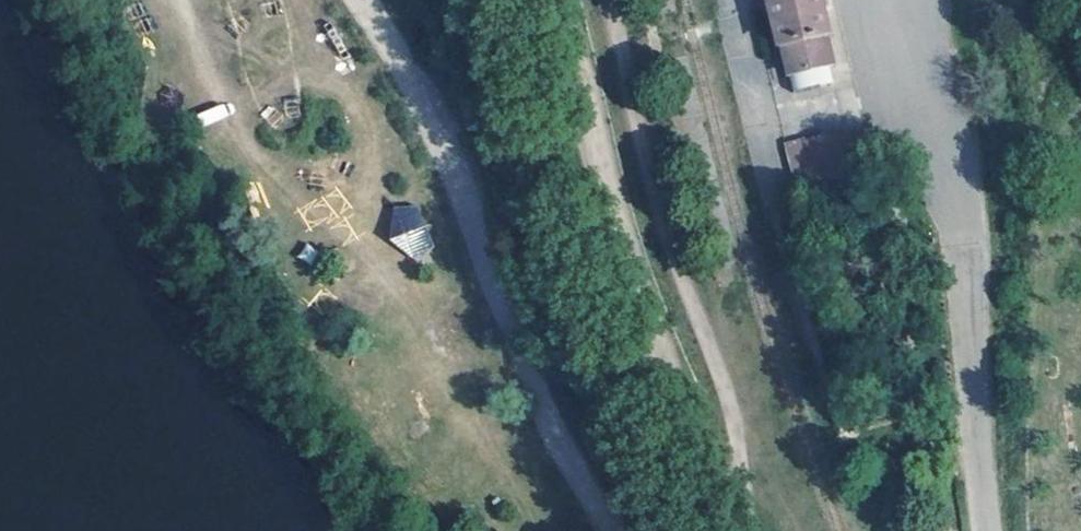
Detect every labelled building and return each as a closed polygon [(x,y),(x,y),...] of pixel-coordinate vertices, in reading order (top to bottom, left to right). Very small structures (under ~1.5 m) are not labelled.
[(772,25),(777,24),(787,71),(813,65),(809,46),(823,42),(825,42),(819,14),(822,13),(819,0),(767,0),(772,25)] [(827,62),(823,42),(809,46),(813,65),(827,62)] [(225,103),(196,113),(201,127),(230,117),(225,103)] [(843,147),(835,113),(780,126),(787,158),(843,147)] [(847,167),(843,147),(787,158),(792,179),(847,167)] [(392,253),(427,251),(425,205),(390,207),(392,253)]
